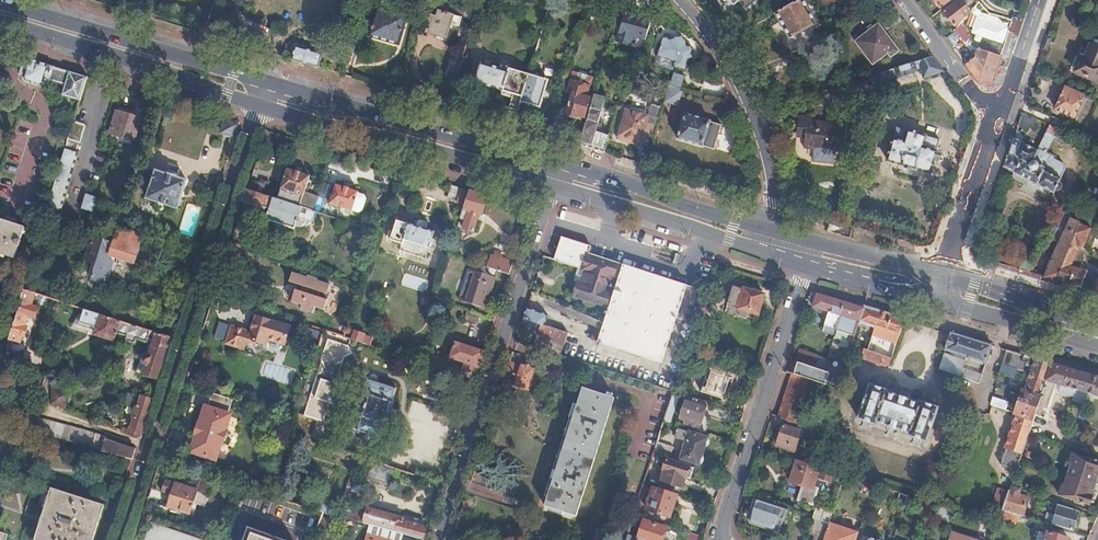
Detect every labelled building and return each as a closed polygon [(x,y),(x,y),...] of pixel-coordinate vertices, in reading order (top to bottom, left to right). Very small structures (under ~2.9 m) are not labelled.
[(787,7),(774,14),(785,35),(776,40),(785,56),(789,54),(795,65),(822,51),(820,47),(826,43),(802,0),(799,0),(787,7)] [(955,29),(969,13),(963,4),(958,8),(955,3),(943,12),(955,29)] [(405,17),(377,8),(369,36),(396,44),(405,17)] [(648,34),(653,18),(627,10),(622,29),(625,29),(624,34),(621,33),(618,43),(631,46),(634,37),(646,40),(648,34)] [(459,27),(461,18),(439,11),(437,17),(429,15),(426,23),(430,23),(427,33),(447,39),(452,25),(459,27)] [(223,38),(226,27),(208,22),(204,33),(209,35),(223,38)] [(899,51),(878,23),(855,41),(873,64),(887,53),(891,57),(899,51)] [(992,82),(1004,48),(980,39),(974,57),(971,59),(956,43),(959,40),(954,32),(945,38),(950,45),(979,83),(992,82)] [(691,53),(693,46),(687,44),(682,34),(672,40),(664,38),(658,58),(676,63),(674,67),(686,71),(689,61),(694,59),(691,53)] [(318,66),(322,54),(296,45),(291,59),(318,66)] [(1074,72),(1096,82),(1097,79),(1097,50),(1091,46),(1085,60),(1081,58),(1074,72)] [(71,71),(24,57),(20,72),(25,73),(24,76),(26,80),(39,84),(43,82),(43,80),(48,81),(49,78),(65,84),(62,93),(80,99),(87,76),(71,71)] [(942,71),(940,68),(931,57),(895,68),(891,70),(892,74),(895,74),(896,79),(913,73),(915,70),(919,68),(922,78),(942,71)] [(452,91),(461,62),(453,59),(452,63),(450,62),(442,87),(452,91)] [(521,102),(530,75),(511,69),(510,73),(481,64),(475,83),(513,95),(509,109),(518,112),(521,102)] [(867,85),(893,77),(892,74),(891,70),(865,78),(867,85)] [(681,88),(685,76),(677,74),(673,86),(681,88)] [(539,108),(547,81),(530,75),(521,102),(539,108)] [(587,97),(590,86),(570,80),(567,92),(572,94),(565,115),(577,119),(578,116),(585,118),(590,98),(587,97)] [(1085,95),(1066,86),(1056,109),(1074,118),(1085,95)] [(597,129),(606,98),(595,94),(579,145),(603,152),(609,133),(597,129)] [(781,105),(777,95),(760,100),(764,110),(781,105)] [(88,121),(90,105),(84,104),(81,120),(88,121)] [(105,104),(101,120),(107,122),(111,106),(105,104)] [(647,123),(649,116),(645,115),(645,112),(631,108),(630,111),(625,109),(623,118),(625,119),(623,128),(620,128),(617,139),(650,149),(657,126),(647,123)] [(733,125),(685,110),(678,135),(725,150),(733,125)] [(140,118),(117,111),(110,132),(133,140),(140,118)] [(1037,120),(1022,113),(1018,126),(1026,126),(1032,128),(1037,120)] [(846,152),(849,125),(809,121),(809,116),(800,115),(798,130),(808,131),(807,137),(806,148),(816,149),(815,161),(834,163),(835,151),(846,152)] [(547,135),(551,121),(542,118),(537,132),(547,135)] [(84,122),(74,119),(69,138),(80,142),(81,140),(86,125),(84,122)] [(227,121),(224,123),(223,129),(224,131),(229,133),(232,132),(234,125),(233,123),(227,121)] [(556,138),(560,124),(551,121),(547,135),(556,138)] [(1062,130),(1050,125),(1038,151),(1031,165),(1023,161),(1016,173),(1055,192),(1057,188),(1058,188),(1059,188),(1060,187),(1061,186),(1062,185),(1061,183),(1060,182),(1062,177),(1061,177),(1066,167),(1064,163),(1054,158),(1053,153),(1044,149),(1045,146),(1048,147),(1052,139),(1057,141),(1062,130)] [(932,174),(942,141),(899,128),(889,160),(903,165),(902,167),(917,172),(918,169),(932,174)] [(1022,142),(1014,138),(1004,167),(1015,173),(1016,173),(1023,161),(1031,165),(1038,151),(1022,143),(1022,142)] [(80,150),(66,146),(48,208),(61,212),(74,169),(77,169),(81,156),(78,155),(80,150)] [(286,167),(276,197),(301,205),(312,209),(317,195),(304,191),(309,174),(286,167)] [(165,173),(155,170),(151,184),(146,183),(143,192),(140,195),(138,199),(140,202),(144,203),(147,202),(174,211),(175,214),(179,215),(183,213),(184,209),(181,206),(178,205),(186,180),(176,177),(177,175),(166,171),(165,173)] [(357,190),(335,183),(329,203),(351,210),(351,209),(358,211),(361,210),(366,197),(364,194),(357,191),(357,190)] [(457,186),(453,185),(448,198),(454,200),(465,204),(470,190),(457,186)] [(276,197),(247,188),(243,199),(269,208),(266,218),(294,227),(301,205),(276,197)] [(470,190),(465,204),(457,224),(462,226),(462,227),(472,231),(476,218),(479,219),(481,213),(482,213),(488,195),(470,190)] [(96,196),(87,193),(82,207),(92,210),(96,196)] [(325,197),(317,195),(312,209),(313,209),(320,211),(324,201),(329,203),(330,199),(325,197)] [(528,208),(521,206),(519,213),(526,216),(528,208)] [(1081,221),(1059,211),(1048,236),(1058,240),(1063,228),(1065,229),(1069,220),(1080,224),(1081,221)] [(194,236),(198,215),(185,212),(181,233),(194,236)] [(14,258),(24,226),(0,219),(0,254),(14,258)] [(416,226),(397,219),(390,238),(401,242),(399,248),(423,257),(432,231),(424,228),(425,223),(424,221),(420,220),(417,221),(416,226)] [(1044,278),(1080,288),(1086,272),(1070,267),(1078,247),(1083,248),(1091,229),(1080,224),(1069,220),(1065,229),(1063,228),(1058,240),(1054,250),(1055,250),(1044,278)] [(851,230),(830,222),(828,230),(849,237),(851,230)] [(240,223),(237,230),(249,235),(252,227),(240,223)] [(98,264),(95,272),(93,279),(109,283),(115,262),(133,268),(141,242),(136,241),(139,233),(119,227),(114,242),(95,237),(88,260),(98,264)] [(590,246),(563,237),(555,260),(582,268),(574,295),(606,306),(610,292),(608,291),(613,277),(618,278),(597,341),(662,362),(686,287),(587,254),(590,246)] [(243,246),(230,241),(227,252),(239,256),(243,246)] [(448,251),(449,252),(455,254),(456,251),(458,248),(450,245),(448,251)] [(499,270),(508,273),(512,262),(489,254),(488,257),(485,266),(499,270)] [(85,269),(95,272),(98,264),(88,260),(85,269)] [(499,270),(485,266),(475,262),(473,269),(469,268),(459,298),(486,307),(499,270)] [(1019,270),(1031,274),(1035,265),(1023,262),(1019,270)] [(307,276),(293,271),(290,281),(303,286),(301,290),(295,289),(292,300),(302,303),(301,307),(312,311),(314,305),(323,308),(329,293),(327,292),(329,283),(317,279),(318,276),(308,273),(307,276)] [(763,294),(744,288),(743,289),(733,286),(728,303),(738,306),(738,308),(757,314),(763,294)] [(23,289),(9,336),(21,340),(29,314),(32,315),(36,305),(32,303),(35,293),(23,289)] [(845,302),(816,293),(812,306),(830,312),(826,325),(837,329),(842,315),(845,302)] [(864,308),(845,302),(842,315),(859,321),(864,308)] [(143,372),(158,377),(171,336),(109,317),(79,307),(76,315),(99,322),(95,333),(114,339),(116,330),(126,334),(126,335),(127,338),(133,339),(135,339),(136,337),(148,341),(144,356),(146,361),(143,372)] [(864,307),(864,308),(859,321),(875,326),(877,318),(879,319),(881,312),(864,307)] [(548,314),(527,308),(524,319),(544,325),(548,314)] [(905,319),(881,312),(879,319),(877,318),(875,326),(876,326),(873,335),(896,343),(904,320),(905,319)] [(289,326),(256,315),(251,331),(231,324),(226,341),(242,346),(245,340),(254,343),(255,339),(265,342),(267,336),(284,342),(289,326)] [(544,325),(524,319),(520,330),(552,341),(556,329),(544,325)] [(346,328),(343,335),(352,338),(355,330),(346,328)] [(556,328),(556,329),(552,341),(549,351),(560,354),(567,332),(556,328)] [(58,332),(51,329),(48,337),(56,339),(58,332)] [(355,330),(352,338),(363,342),(365,334),(365,333),(355,330)] [(951,332),(951,334),(946,349),(967,357),(973,338),(951,332)] [(365,334),(363,342),(370,344),(373,337),(365,334)] [(347,344),(327,337),(321,357),(324,364),(332,361),(336,362),(342,359),(344,354),(351,351),(347,344)] [(991,344),(973,338),(967,357),(968,357),(986,363),(991,345),(991,344)] [(464,361),(460,373),(475,378),(483,351),(466,345),(467,342),(459,339),(458,342),(456,342),(451,357),(464,361)] [(3,357),(17,361),(20,352),(6,347),(3,357)] [(865,348),(863,352),(862,356),(887,365),(890,357),(868,349),(865,348)] [(801,349),(797,361),(811,366),(815,354),(801,349)] [(1052,363),(1025,355),(1023,360),(1028,361),(1027,365),(1033,368),(1031,373),(1047,379),(1052,363)] [(1018,361),(1004,356),(1002,363),(1015,368),(1018,361)] [(939,369),(956,374),(963,377),(964,368),(942,360),(939,369)] [(811,366),(797,361),(793,373),(809,378),(824,383),(828,372),(824,370),(811,366)] [(510,362),(504,379),(514,382),(512,386),(527,391),(534,370),(510,362)] [(1015,368),(1002,363),(1000,372),(1012,376),(1015,368)] [(1054,364),(1052,363),(1047,379),(1041,396),(1034,417),(1029,433),(1043,437),(1049,419),(1045,418),(1053,390),(1056,383),(1061,384),(1059,391),(1074,395),(1077,388),(1076,388),(1080,371),(1054,364)] [(964,368),(963,377),(980,382),(983,372),(964,365),(964,368)] [(738,375),(709,366),(701,391),(726,399),(730,388),(733,389),(738,375)] [(1080,371),(1076,388),(1077,388),(1074,395),(1073,400),(1083,402),(1086,392),(1097,395),(1097,377),(1080,371)] [(1047,379),(1031,373),(1026,372),(1024,377),(1029,379),(1025,391),(1041,396),(1047,379)] [(809,378),(793,373),(779,416),(785,418),(795,421),(809,378)] [(396,388),(367,378),(359,401),(365,403),(357,429),(380,437),(396,388)] [(888,391),(870,385),(859,418),(877,424),(877,423),(910,434),(909,435),(926,441),(937,408),(920,402),(919,404),(887,393),(888,391)] [(67,391),(50,386),(49,403),(63,407),(65,399),(67,391)] [(613,399),(582,389),(544,505),(576,515),(613,399)] [(679,392),(674,390),(673,392),(673,393),(664,421),(669,423),(679,392)] [(1041,396),(1025,391),(1023,390),(1016,412),(1018,413),(1034,417),(1041,396)] [(131,432),(139,434),(151,399),(127,391),(123,404),(136,408),(134,409),(132,414),(134,417),(133,419),(131,419),(129,426),(131,427),(130,430),(131,430),(131,432)] [(230,412),(234,398),(214,391),(209,406),(207,405),(191,450),(216,458),(221,443),(226,440),(227,436),(226,431),(231,413),(230,412)] [(1073,400),(1074,395),(1059,391),(1058,395),(1073,400)] [(991,404),(1005,408),(1007,400),(993,396),(991,404)] [(706,403),(686,397),(679,417),(699,423),(706,403)] [(296,412),(290,433),(310,440),(317,419),(296,412)] [(1029,433),(1034,417),(1018,413),(1007,445),(1010,447),(1004,465),(1016,468),(1020,458),(1029,433)] [(27,429),(132,458),(132,456),(135,449),(123,445),(104,437),(105,435),(31,415),(27,429)] [(795,421),(785,418),(777,445),(795,451),(804,424),(795,421)] [(706,437),(680,428),(676,439),(686,442),(685,444),(680,458),(698,463),(706,437)] [(668,452),(655,448),(654,452),(667,456),(668,452)] [(1067,474),(1093,482),(1097,468),(1097,461),(1073,453),(1067,474)] [(693,467),(666,459),(662,470),(663,470),(660,480),(664,482),(663,485),(669,487),(670,483),(681,487),(685,477),(689,478),(693,467)] [(806,462),(798,459),(791,478),(804,483),(799,499),(813,503),(818,487),(814,486),(820,467),(813,464),(806,462)] [(387,484),(393,467),(375,461),(371,460),(365,477),(387,484)] [(845,474),(838,472),(831,494),(838,496),(845,474)] [(1093,482),(1067,474),(1060,494),(1089,504),(1091,498),(1088,497),(1093,482)] [(163,490),(172,493),(168,505),(190,512),(193,502),(205,506),(213,481),(195,476),(192,486),(167,478),(163,490)] [(360,482),(350,479),(346,492),(356,495),(360,482)] [(1021,488),(1011,484),(1003,508),(1018,512),(1023,514),(1028,497),(1019,494),(1021,488)] [(669,518),(677,494),(653,486),(646,510),(669,518)] [(52,487),(42,520),(36,539),(92,539),(104,504),(52,487)] [(903,508),(907,495),(900,492),(896,506),(903,508)] [(786,508),(756,499),(750,521),(774,529),(778,518),(783,519),(786,508)] [(1052,524),(1073,530),(1079,512),(1059,505),(1052,524)] [(811,516),(812,517),(829,522),(832,512),(815,506),(811,516)] [(423,538),(426,527),(402,520),(403,517),(367,507),(363,522),(371,524),(402,533),(423,538)] [(1018,512),(1003,508),(1000,518),(1015,523),(1018,512)] [(338,515),(323,511),(316,533),(330,538),(338,515)] [(1035,511),(1033,518),(1044,521),(1046,515),(1035,511)] [(829,522),(812,517),(807,532),(815,534),(813,539),(823,539),(829,522)] [(626,539),(662,539),(666,528),(643,520),(637,538),(627,534),(627,536),(626,539)] [(823,539),(855,539),(857,531),(829,522),(823,539)] [(152,524),(147,539),(198,539),(152,524)] [(402,533),(371,524),(366,539),(400,539),(402,533)] [(247,526),(243,539),(285,539),(247,526)] [(1048,531),(1045,539),(1068,539),(1069,539),(1048,531)] [(0,532),(0,539),(7,539),(9,535),(0,532)] [(953,532),(950,539),(976,539),(953,532)]
